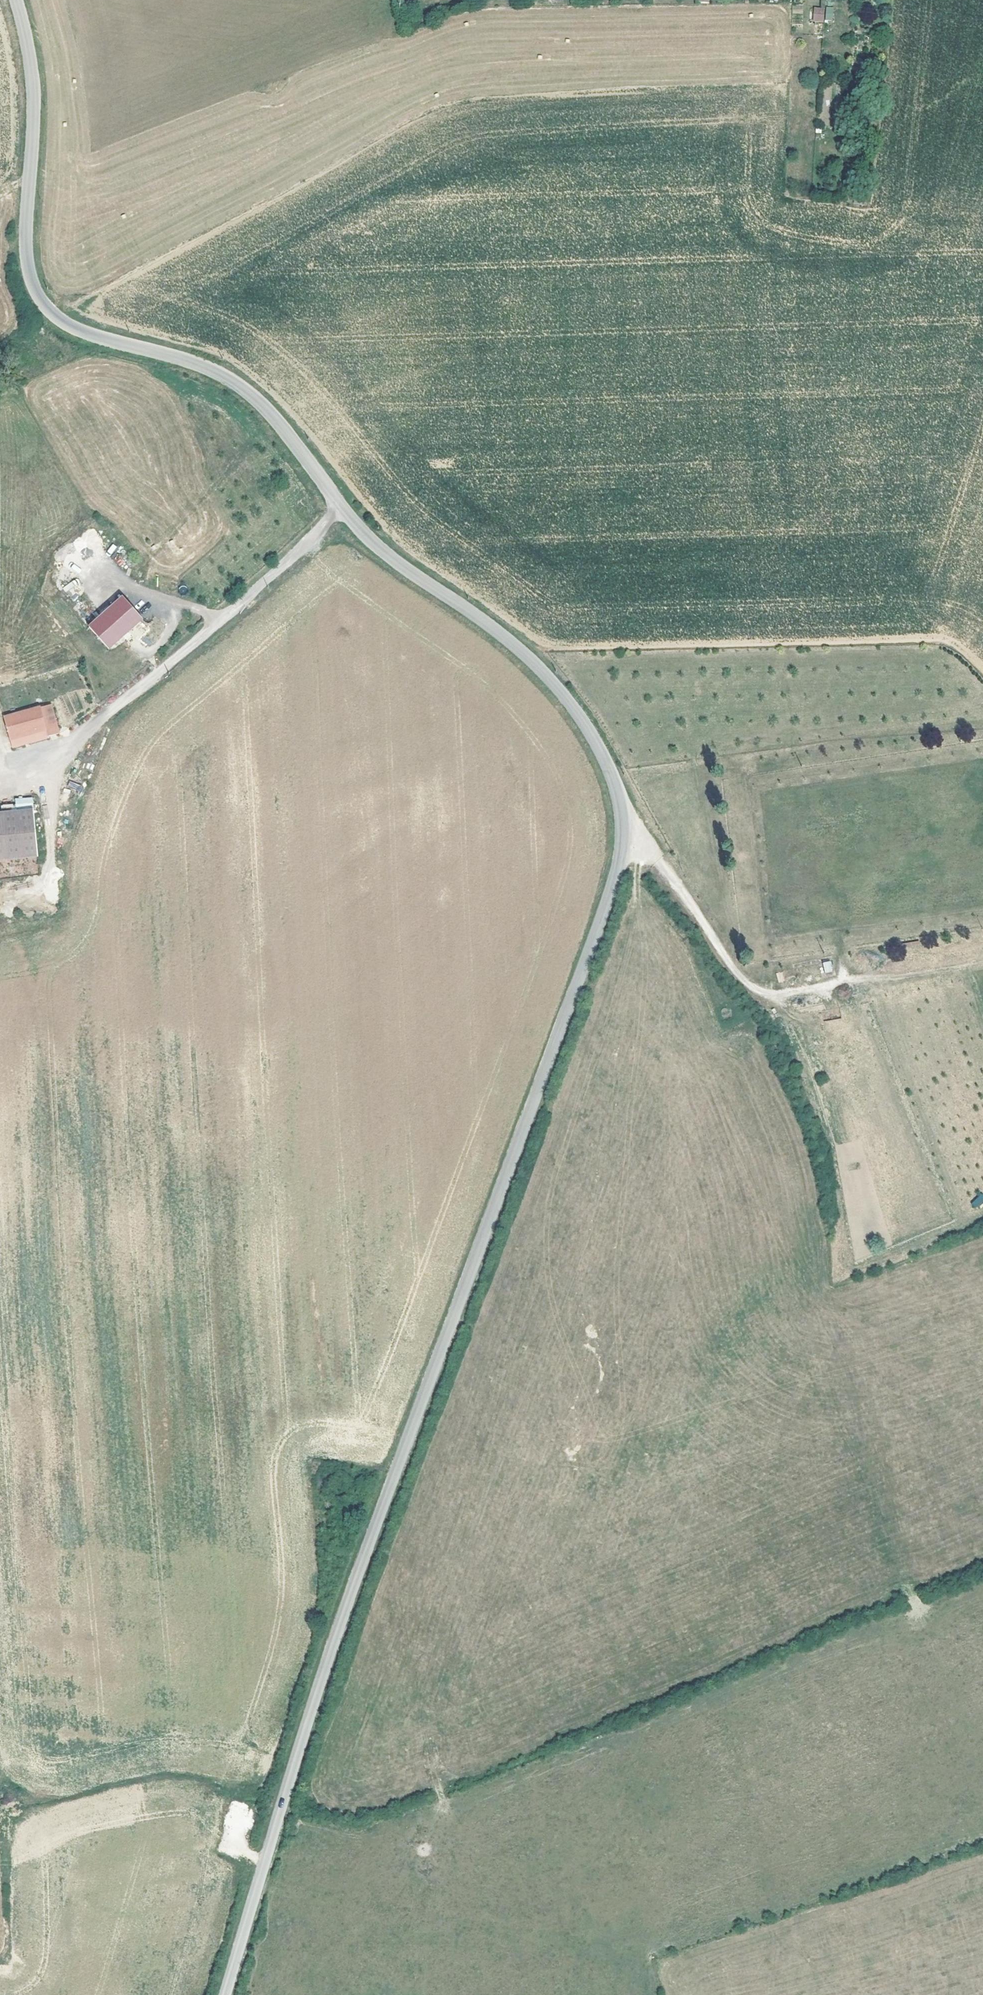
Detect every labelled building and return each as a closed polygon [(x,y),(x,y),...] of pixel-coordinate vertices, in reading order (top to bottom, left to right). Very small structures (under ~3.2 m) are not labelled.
[(809,22),(819,23),(820,10),(810,9),(809,22)] [(64,587),(70,596),(82,588),(76,578),(64,587)] [(88,626),(109,649),(143,618),(122,595),(88,626)] [(11,718),(17,737),(47,728),(49,734),(58,732),(51,707),(11,718)] [(18,743),(49,734),(47,728),(17,737),(18,743)] [(81,790),(82,784),(68,782),(67,788),(81,790)] [(29,855),(25,814),(0,816),(0,858),(29,855)] [(974,1207),(982,1203),(982,1194),(970,1200),(974,1207)]
